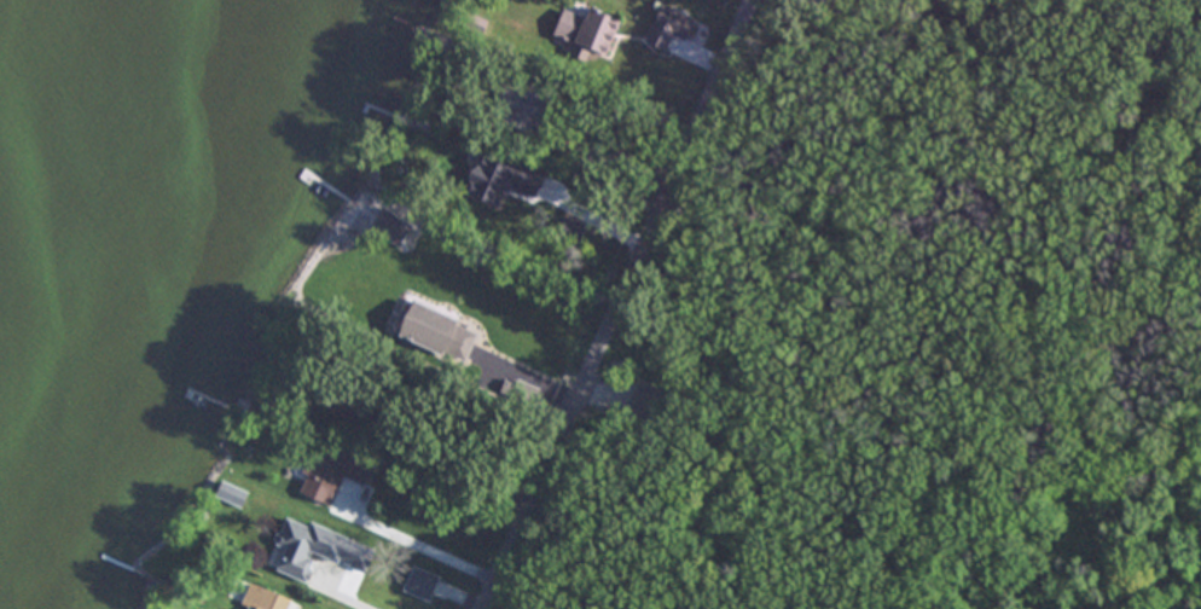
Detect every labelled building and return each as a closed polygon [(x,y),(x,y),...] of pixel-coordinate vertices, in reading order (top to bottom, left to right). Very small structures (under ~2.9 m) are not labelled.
[(642,44),(672,57),(687,19),(657,6),(642,44)] [(579,17),(557,11),(549,42),(607,58),(616,22),(580,12),(579,17)] [(412,126),(425,139),(434,132),(420,117),(412,126)] [(404,302),(388,337),(459,369),(474,334),(404,302)] [(296,499),(327,509),(336,480),(361,488),(370,463),(312,446),(296,499)] [(210,498),(238,512),(246,499),(219,483),(210,498)] [(355,549),(284,516),(269,546),(280,551),(271,572),(301,586),(314,558),(344,572),(355,549)] [(237,608),(240,608),(287,608),(289,605),(246,586),(237,608)]
